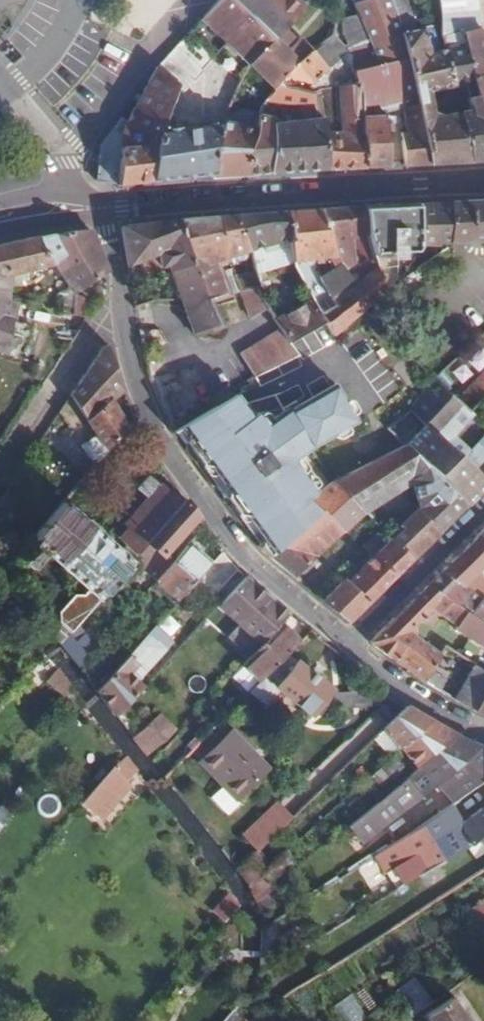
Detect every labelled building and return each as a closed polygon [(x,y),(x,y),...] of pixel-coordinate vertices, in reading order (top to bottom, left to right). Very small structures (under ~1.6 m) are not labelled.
[(200,16),(225,42),(248,12),(235,0),(214,0),(200,16)] [(273,37),(301,6),(294,0),(235,0),(248,12),(273,37)] [(388,0),(348,0),(361,28),(366,39),(371,48),(378,64),(354,71),(358,84),(362,85),(365,169),(377,168),(388,167),(385,114),(406,107),(423,100),(396,27),(396,24),(388,0)] [(396,24),(409,20),(408,14),(404,0),(388,0),(396,24)] [(441,37),(457,31),(477,25),(474,0),(437,0),(441,37)] [(248,12),(225,42),(248,63),(273,37),(248,12)] [(451,86),(443,48),(437,50),(434,33),(434,23),(408,31),(406,23),(396,27),(423,100),(429,165),(470,162),(457,111),(451,86)] [(366,39),(361,28),(354,32),(358,42),(366,39)] [(186,31),(173,45),(201,74),(214,58),(186,31)] [(458,35),(457,31),(441,37),(443,48),(451,86),(464,85),(467,96),(464,96),(467,108),(457,111),(470,162),(482,161),(483,161),(483,119),(458,35)] [(458,35),(483,119),(483,57),(478,32),(458,35)] [(273,37),(248,63),(273,88),(278,83),(297,66),(273,37)] [(339,61),(321,43),(297,66),(278,83),(313,95),(316,121),(322,121),(328,171),(348,170),(365,169),(362,85),(358,84),(324,88),(319,91),(314,85),(339,61)] [(173,45),(157,63),(179,85),(172,107),(201,74),(173,45)] [(352,56),(354,71),(378,64),(371,48),(352,56)] [(162,131),(165,131),(169,118),(172,107),(179,85),(157,63),(125,119),(118,116),(100,146),(98,183),(119,184),(118,187),(136,185),(152,183),(162,131)] [(313,95),(278,83),(273,88),(265,95),(299,105),(301,124),(293,124),(293,115),(285,116),(282,125),(273,126),(273,119),(257,116),(249,176),(310,172),(328,171),(322,121),(316,121),(313,95)] [(234,177),(249,176),(257,116),(259,102),(262,100),(246,92),(234,118),(231,118),(228,125),(221,125),(214,177),(214,178),(234,177)] [(429,165),(423,100),(406,107),(408,132),(400,133),(403,166),(429,165)] [(214,177),(221,125),(174,130),(175,118),(169,118),(165,131),(162,131),(152,183),(182,180),(214,177)] [(450,202),(450,237),(483,236),(483,201),(450,202)] [(433,203),(419,203),(420,243),(450,242),(450,237),(450,202),(433,203)] [(389,205),(363,206),(364,253),(413,252),(420,243),(419,203),(389,205)] [(343,207),(321,209),(322,256),(329,256),(347,286),(373,268),(364,253),(363,206),(343,207)] [(305,210),(283,211),(285,240),(287,259),(301,290),(311,305),(318,300),(316,294),(324,290),(314,273),(304,257),(322,256),(321,209),(305,210)] [(259,213),(235,214),(237,242),(249,242),(249,248),(262,248),(262,241),(285,240),(283,211),(259,213)] [(227,215),(216,216),(220,254),(241,253),(237,242),(235,214),(227,215)] [(196,218),(176,219),(197,298),(179,304),(195,338),(212,330),(214,335),(225,328),(213,307),(230,300),(216,274),(222,272),(220,254),(216,216),(196,218)] [(147,222),(121,225),(127,259),(141,259),(143,271),(168,269),(179,304),(197,298),(176,219),(147,222)] [(75,264),(53,267),(74,299),(107,271),(91,231),(64,232),(75,264)] [(75,264),(64,232),(49,235),(33,237),(53,267),(75,264)] [(33,237),(0,244),(0,354),(19,362),(27,339),(31,328),(3,325),(3,317),(13,318),(13,305),(4,305),(4,282),(14,282),(13,275),(53,267),(33,237)] [(318,300),(311,305),(317,315),(325,329),(362,305),(383,287),(376,274),(373,268),(347,286),(334,265),(314,273),(324,290),(316,294),(318,300)] [(400,276),(397,277),(407,292),(425,280),(415,266),(400,276)] [(246,269),(222,272),(229,286),(251,285),(246,269)] [(385,271),(376,274),(383,287),(391,281),(385,271)] [(251,285),(229,286),(246,315),(264,303),(251,285)] [(268,309),(278,323),(286,336),(317,315),(311,305),(301,290),(268,309)] [(75,299),(63,300),(63,321),(74,321),(75,299)] [(278,323),(239,351),(254,373),(293,345),(286,336),(278,323)] [(85,422),(111,402),(124,392),(115,360),(111,346),(102,346),(68,396),(85,422)] [(457,400),(431,373),(418,388),(410,412),(422,426),(467,464),(483,481),(483,426),(471,414),(457,400)] [(234,395),(181,433),(206,465),(212,468),(228,489),(224,493),(237,512),(244,511),(260,534),(256,545),(269,555),(319,512),(304,501),(316,493),(292,461),(309,449),(308,446),(353,418),(331,382),(286,409),(283,408),(264,423),(255,412),(251,415),(234,395)] [(457,400),(471,414),(483,398),(483,388),(477,382),(457,400)] [(82,446),(97,465),(131,428),(111,402),(85,422),(68,396),(57,413),(70,434),(86,424),(95,436),(82,446)] [(97,465),(83,481),(92,489),(104,476),(106,477),(141,439),(139,436),(137,431),(135,425),(131,428),(97,465)] [(422,426),(399,451),(441,482),(465,506),(477,495),(483,488),(483,481),(467,464),(422,426)] [(441,482),(399,451),(332,481),(359,507),(407,484),(417,509),(390,537),(411,558),(465,506),(441,482)] [(139,551),(148,541),(180,504),(149,476),(137,490),(149,501),(127,526),(132,530),(125,538),(139,551)] [(359,507),(332,481),(316,493),(304,501),(319,512),(269,555),(295,577),(362,510),(359,507)] [(191,509),(184,500),(180,504),(148,541),(163,554),(196,517),(191,509)] [(137,553),(122,539),(114,548),(63,502),(32,537),(86,586),(82,592),(74,591),(60,606),(63,615),(48,630),(58,642),(66,632),(137,553)] [(339,582),(321,599),(347,621),(411,558),(390,537),(367,516),(357,525),(361,540),(375,555),(347,582),(339,582)] [(441,570),(461,584),(475,593),(480,596),(483,591),(483,585),(472,576),(483,565),(483,566),(483,542),(476,537),(458,555),(441,570)] [(186,545),(156,580),(178,601),(209,567),(186,545)] [(434,577),(427,585),(448,599),(454,603),(462,594),(457,589),(461,584),(441,570),(434,577)] [(245,577),(217,607),(238,626),(266,595),(255,586),(245,577)] [(413,597),(402,608),(423,624),(448,599),(427,585),(413,597)] [(462,609),(470,613),(482,598),(480,596),(475,593),(462,609)] [(470,613),(472,615),(483,623),(483,599),(482,598),(470,613)] [(448,599),(423,624),(434,626),(446,614),(456,605),(454,603),(448,599)] [(109,678),(97,692),(117,717),(145,684),(135,671),(141,667),(147,674),(175,643),(164,634),(184,611),(176,604),(109,678)] [(462,609),(456,605),(446,614),(464,626),(472,615),(470,613),(462,609)] [(368,640),(392,659),(410,637),(423,624),(402,608),(384,626),(368,640)] [(447,650),(475,668),(483,672),(483,623),(472,615),(464,626),(447,650)] [(244,665),(261,681),(285,656),(299,642),(280,625),(244,665)] [(66,632),(58,642),(78,668),(88,657),(66,632)] [(410,637),(392,659),(406,670),(423,684),(437,690),(443,682),(430,674),(440,660),(441,659),(410,637)] [(475,709),(483,695),(483,672),(475,668),(447,650),(441,659),(440,660),(469,678),(453,699),(475,709)] [(298,667),(285,656),(261,681),(252,690),(266,702),(278,689),(310,716),(332,691),(300,664),(298,667)] [(97,692),(109,678),(102,669),(99,670),(88,657),(78,668),(97,692)] [(381,688),(339,692),(341,709),(381,705),(381,688)] [(475,709),(479,711),(483,714),(483,695),(475,709)] [(383,728),(401,746),(427,719),(414,712),(405,707),(383,728)] [(427,719),(401,746),(417,765),(455,733),(437,724),(427,719)] [(439,782),(480,747),(467,740),(455,733),(417,765),(321,844),(329,853),(355,831),(364,843),(439,782)] [(232,734),(200,765),(236,803),(268,771),(232,734)] [(480,747),(439,782),(449,798),(470,779),(483,765),(483,749),(480,747)] [(394,753),(372,773),(378,780),(401,761),(394,753)] [(125,757),(113,770),(126,782),(136,771),(125,757)] [(107,788),(88,809),(96,816),(114,795),(107,788)] [(240,836),(257,855),(295,820),(277,801),(240,836)] [(459,823),(469,841),(483,831),(483,805),(459,823)] [(469,841),(459,823),(449,808),(374,856),(395,889),(406,882),(415,877),(469,841)] [(469,841),(415,877),(426,893),(483,857),(483,831),(469,841)] [(284,849),(238,889),(249,904),(268,888),(264,882),(292,859),(284,849)] [(268,888),(249,904),(255,912),(276,899),(268,888)] [(238,907),(234,896),(222,900),(227,921),(238,907)] [(259,928),(259,972),(266,969),(278,961),(275,918),(259,928)] [(403,986),(395,992),(410,1014),(419,1009),(403,986)] [(421,1016),(425,1020),(460,1020),(445,998),(421,1016)] [(260,1012),(266,1020),(289,1020),(277,1001),(260,1012)]
